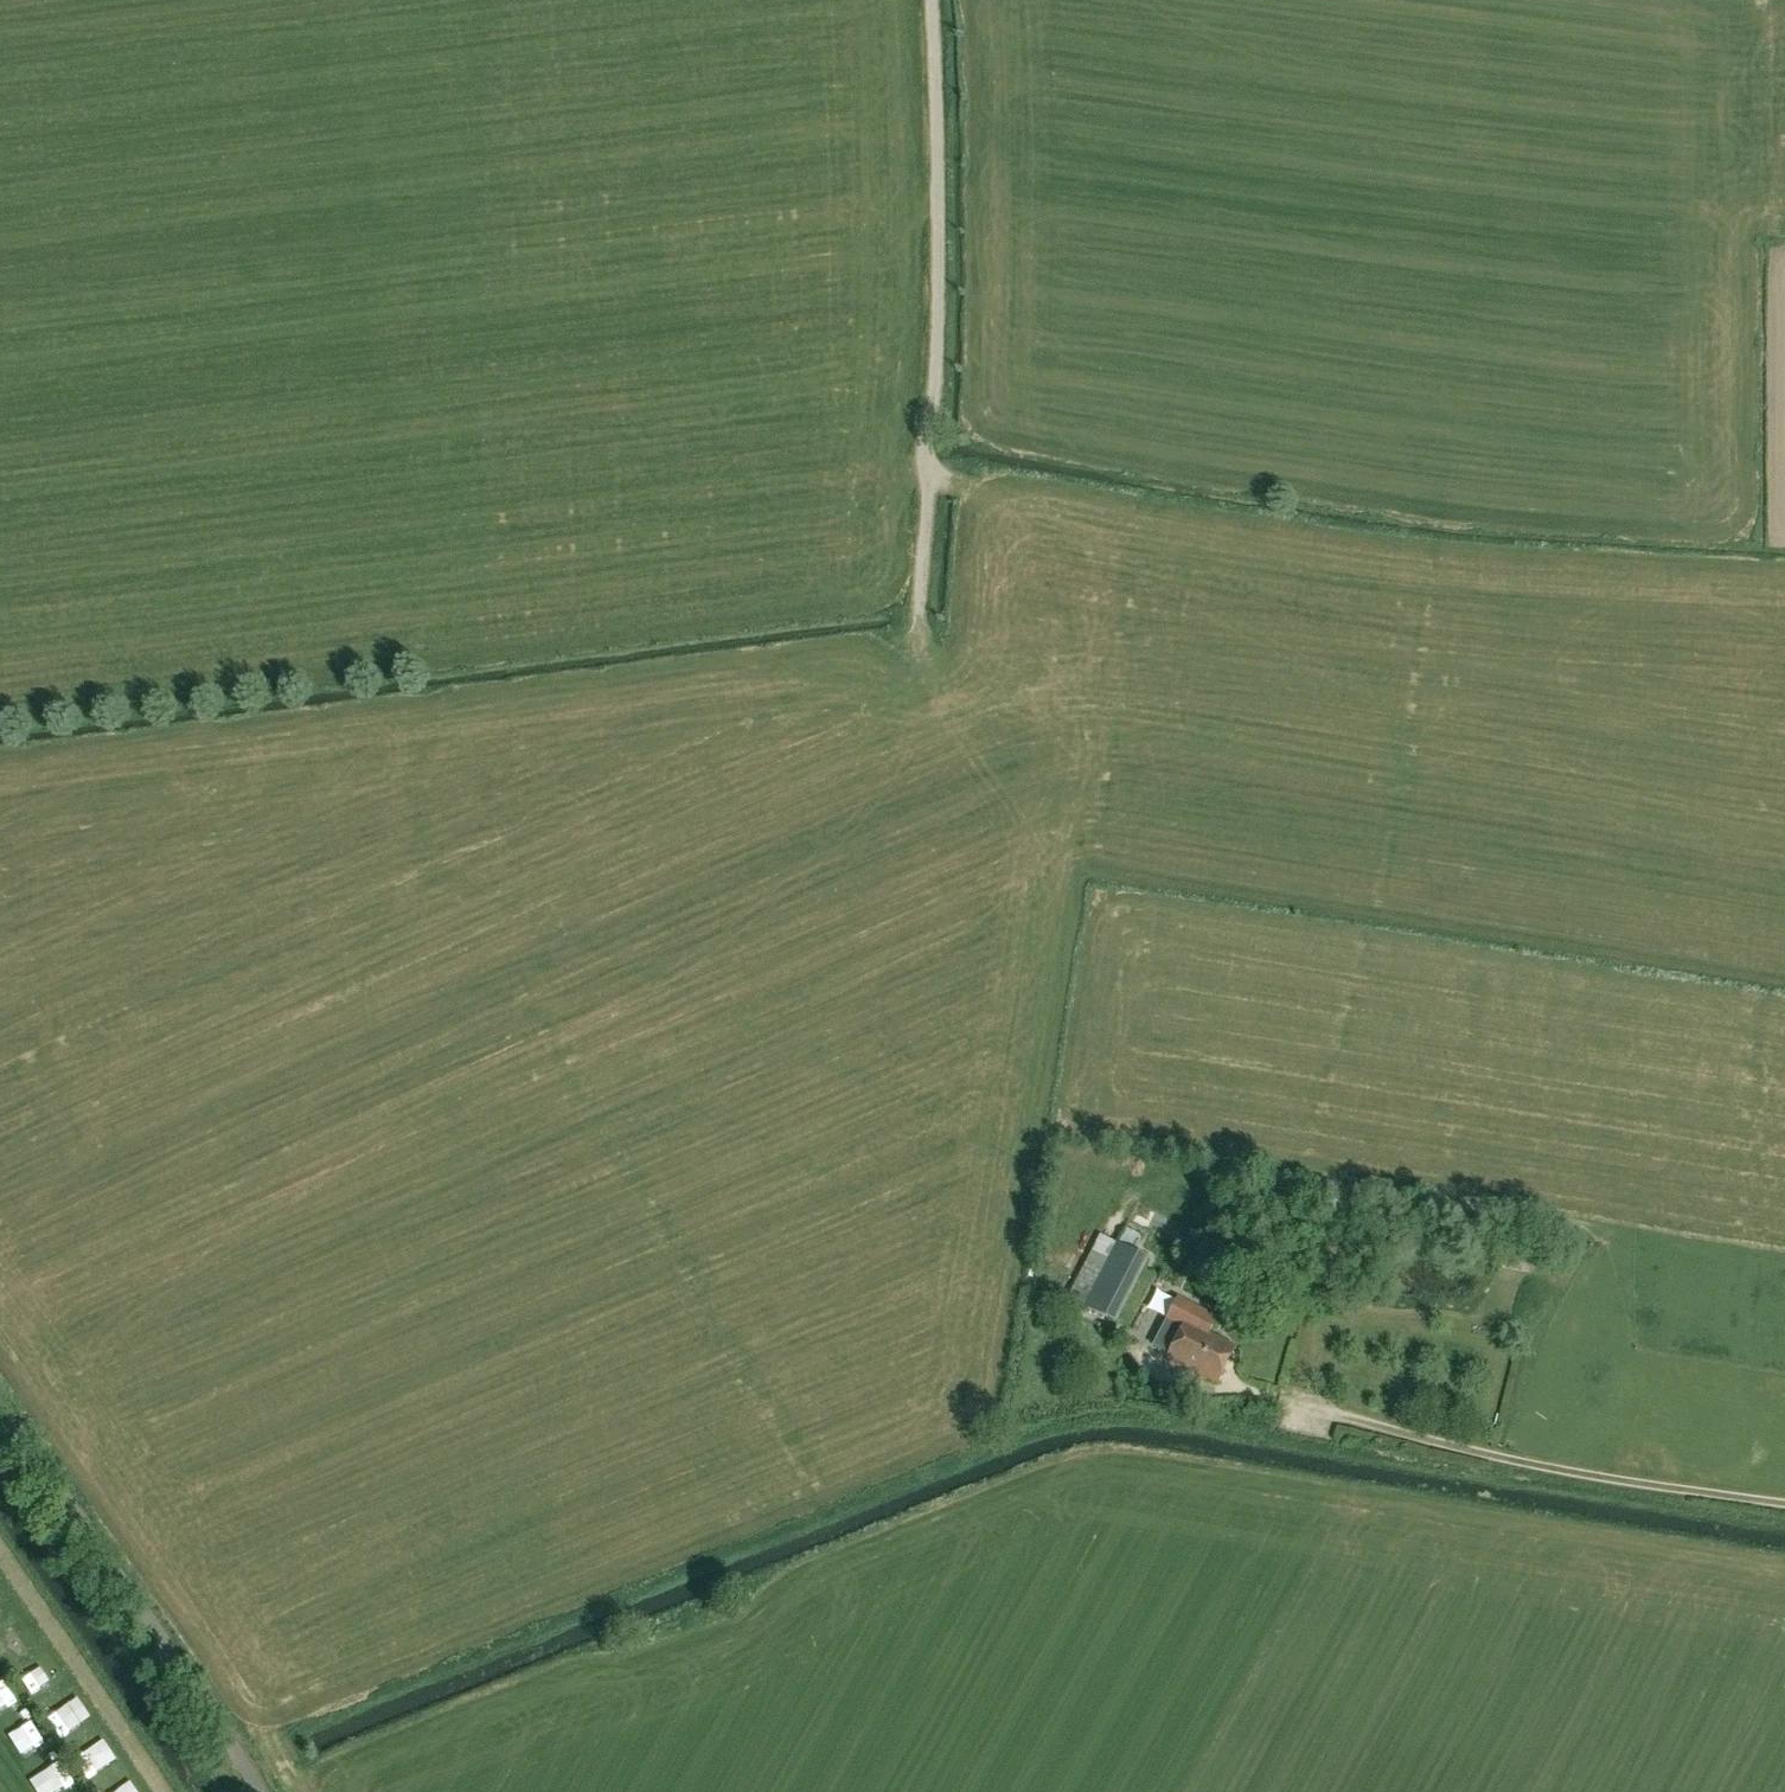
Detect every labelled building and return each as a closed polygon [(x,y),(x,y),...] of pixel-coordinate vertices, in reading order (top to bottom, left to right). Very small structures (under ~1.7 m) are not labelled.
[(1068,1301),(1117,1326),(1151,1261),(1134,1253),(1143,1236),(1127,1228),(1118,1245),(1104,1271),(1088,1263),(1068,1301)] [(1186,1326),(1169,1361),(1217,1385),(1234,1350),(1186,1326)] [(18,1641),(8,1645),(17,1665),(27,1661),(18,1641)] [(43,1723),(23,1736),(38,1760),(58,1747),(43,1723)] [(89,1760),(97,1782),(118,1775),(109,1752),(89,1760)]
